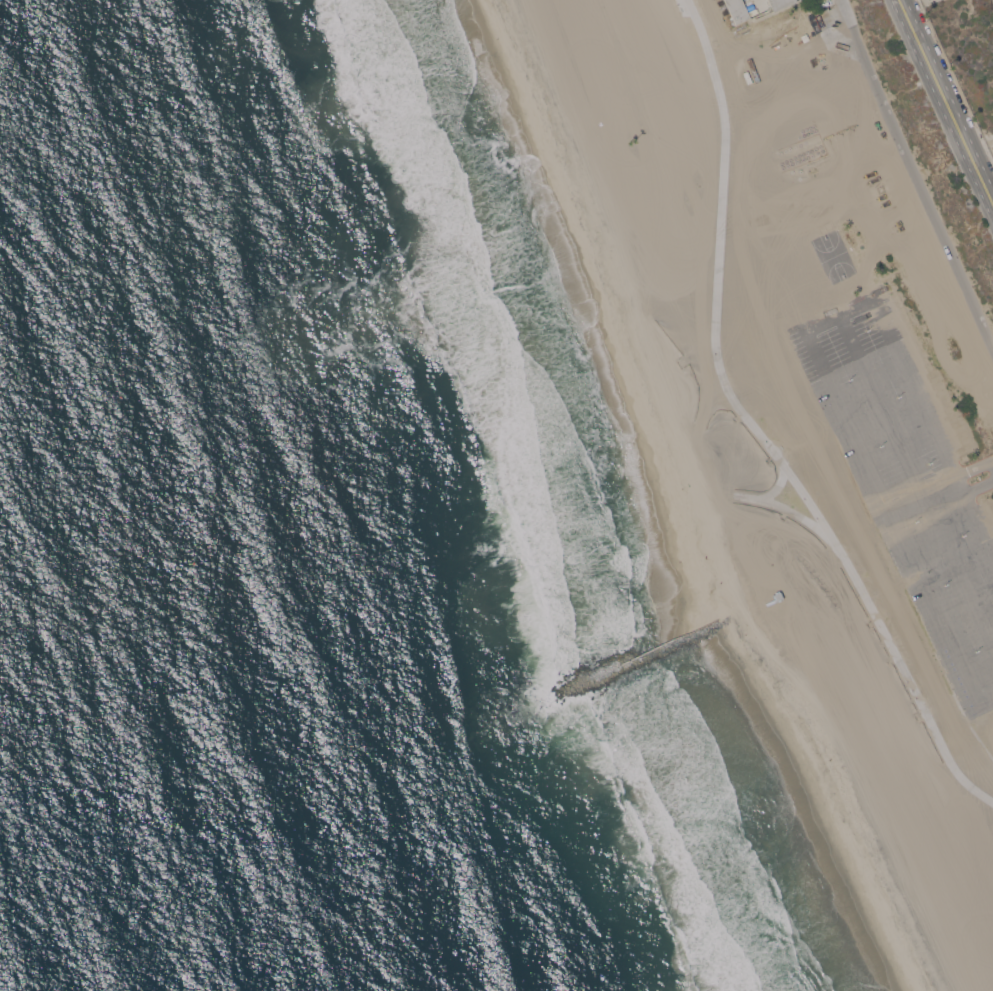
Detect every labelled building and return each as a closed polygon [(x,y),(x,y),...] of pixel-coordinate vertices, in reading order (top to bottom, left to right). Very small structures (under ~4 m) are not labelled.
[(736,23),(725,0),(743,0),(751,17),(736,23)] [(774,10),(770,0),(796,0),(774,10)] [(802,579),(796,583),(792,576),(799,573),(802,579)]
